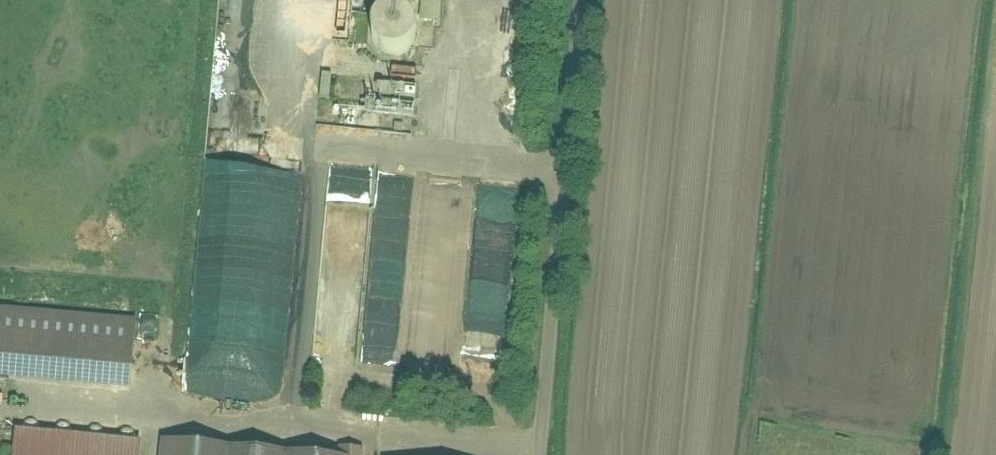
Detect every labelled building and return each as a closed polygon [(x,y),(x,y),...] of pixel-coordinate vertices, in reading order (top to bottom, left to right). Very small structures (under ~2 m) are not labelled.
[(407,24),(402,19),(395,16),(387,16),(380,18),(374,22),(369,28),(367,34),(367,42),(369,50),(374,56),(381,60),(388,62),(396,61),(403,57),(409,51),(412,45),(413,37),(411,30),(407,24)] [(137,392),(143,320),(0,307),(0,380),(137,392)] [(15,454),(141,454),(142,438),(17,427),(15,454)] [(162,454),(293,454),(163,444),(162,454)]
